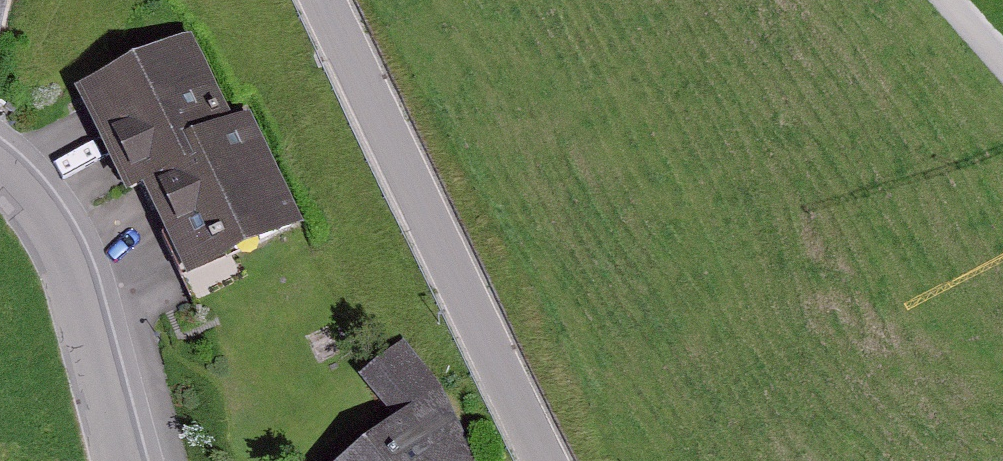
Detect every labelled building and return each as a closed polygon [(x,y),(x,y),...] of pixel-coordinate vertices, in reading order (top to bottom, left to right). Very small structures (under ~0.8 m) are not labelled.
[(11,0),(0,0),(0,47),(11,0)] [(226,112),(192,39),(75,94),(127,205),(146,196),(187,283),(305,227),(251,113),(216,130),(211,119),(226,112)] [(405,339),(357,377),(394,425),(348,460),(477,460),(442,386),(405,339)]
